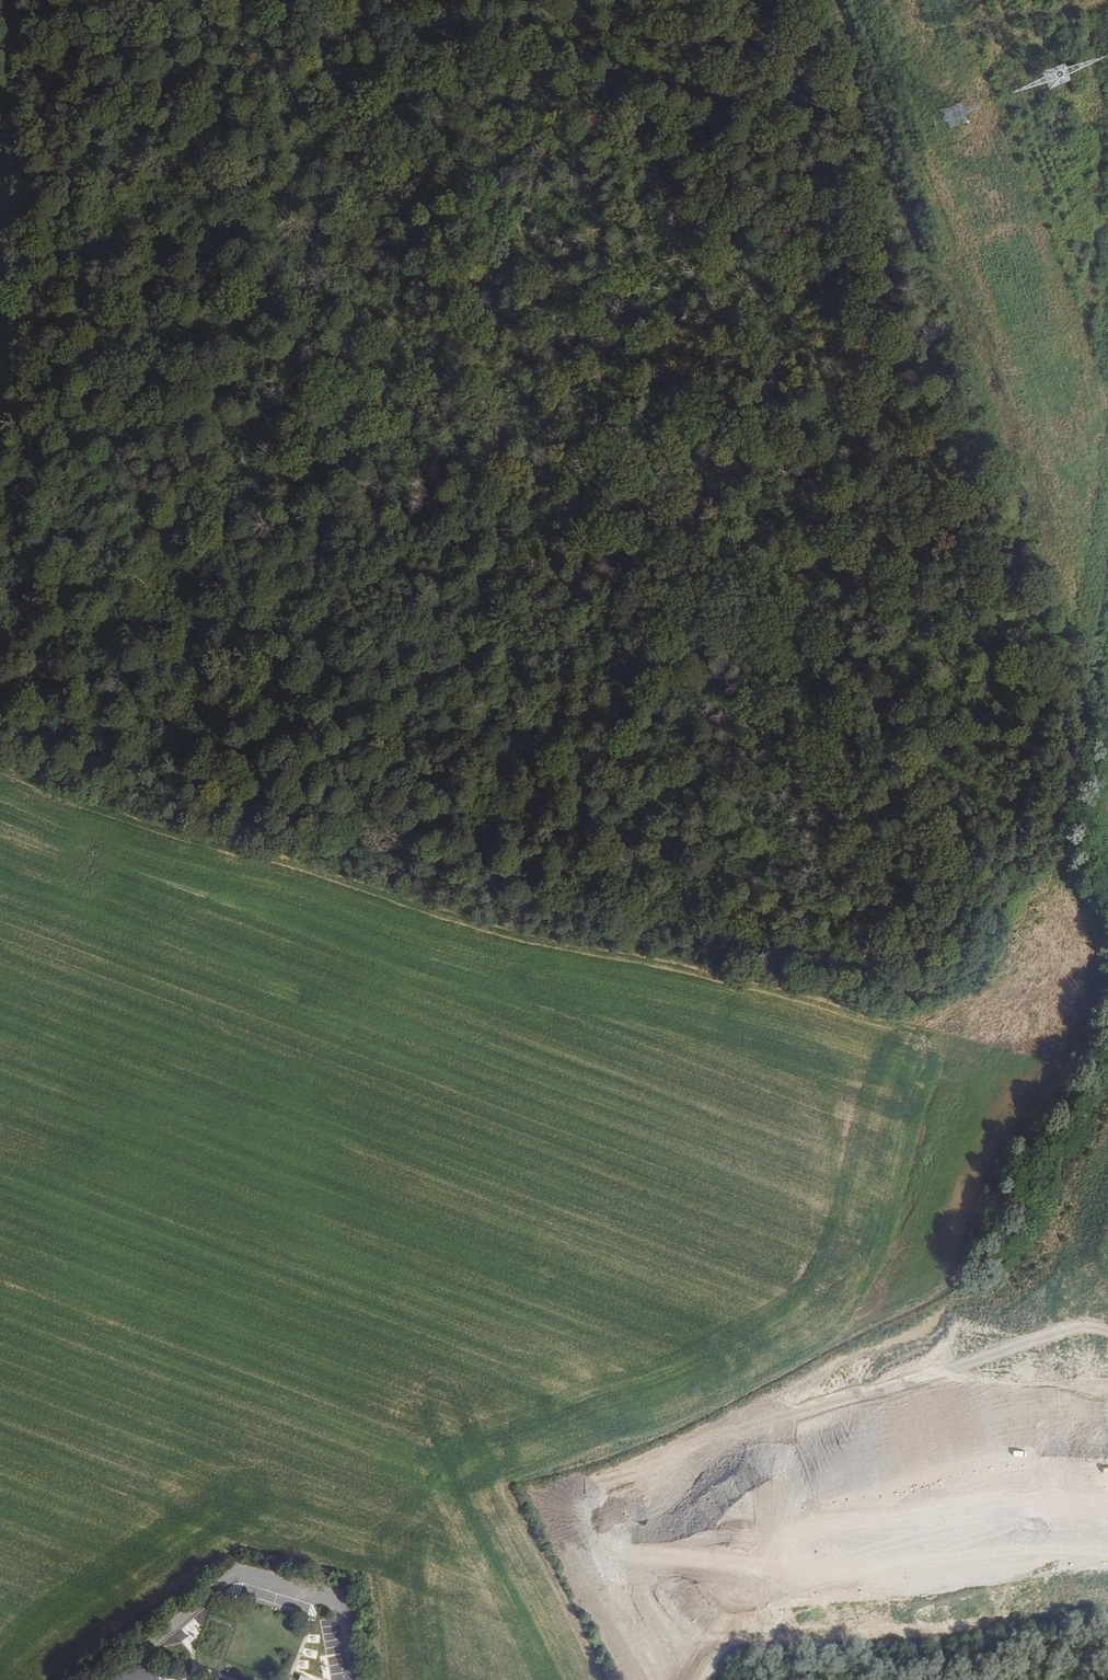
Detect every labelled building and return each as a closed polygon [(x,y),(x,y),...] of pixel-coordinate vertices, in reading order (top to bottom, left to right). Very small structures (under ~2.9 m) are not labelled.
[(186,1634),(180,1648),(192,1653),(198,1639),(186,1634)]
